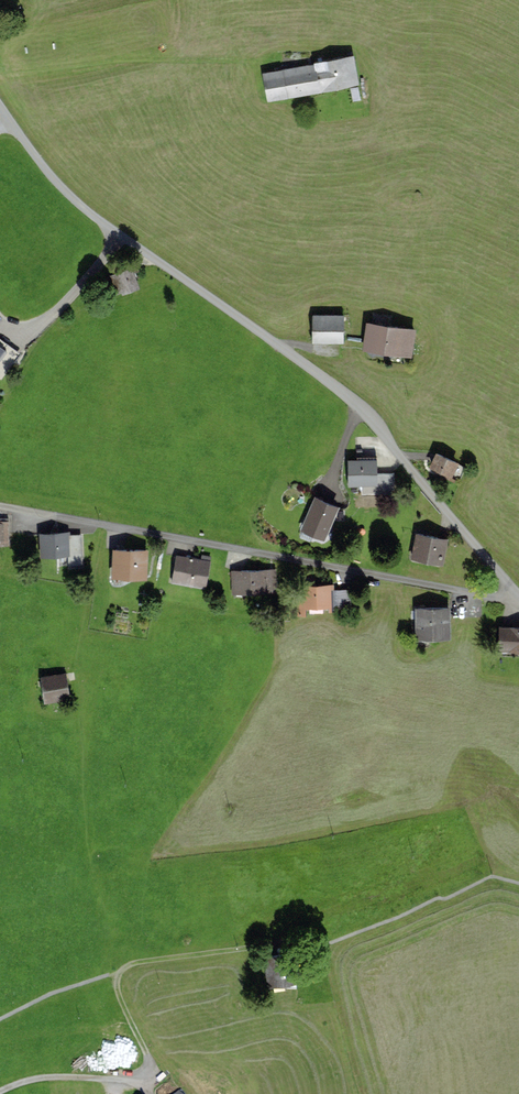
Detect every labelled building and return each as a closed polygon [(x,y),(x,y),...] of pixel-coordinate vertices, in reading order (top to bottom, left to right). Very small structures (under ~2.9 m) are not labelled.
[(356,57),(264,73),(269,105),(362,89),(356,57)] [(141,288),(134,267),(111,273),(118,295),(141,288)] [(346,313),(312,313),(313,341),(346,341),(346,313)] [(410,327),(367,322),(363,355),(406,360),(410,327)] [(463,462),(438,451),(430,469),(454,480),(463,462)] [(380,461),(349,462),(350,488),(381,487),(380,461)] [(340,506),(315,495),(299,530),(324,541),(340,506)] [(0,520),(0,546),(8,546),(9,520),(0,520)] [(71,531),(40,532),(40,557),(72,557),(71,531)] [(449,539),(417,533),(412,560),(444,566),(449,539)] [(151,549),(115,548),(115,579),(150,580),(151,549)] [(212,562),(176,555),(171,584),(207,591),(212,562)] [(278,570),(233,571),(234,594),(279,593),(278,570)] [(334,608),(332,585),(306,586),(307,609),(334,608)] [(454,606),(416,607),(417,639),(455,638),(454,606)] [(501,628),(501,656),(518,656),(518,628),(501,628)] [(69,673),(44,676),(48,704),(73,700),(69,673)] [(263,958),(269,987),(302,981),(297,952),(263,958)]
